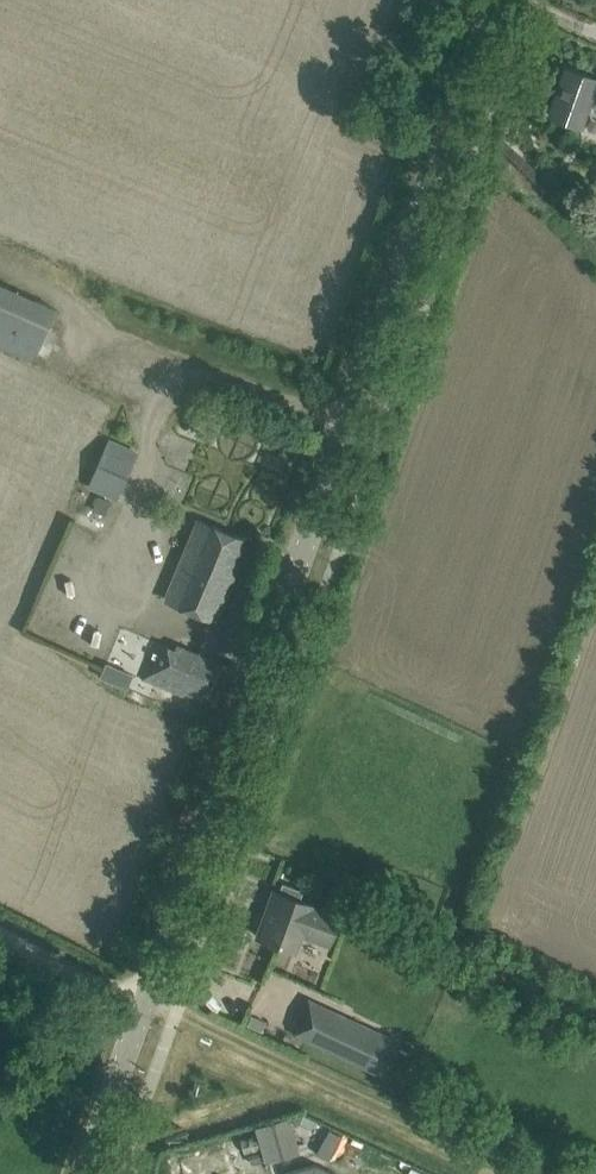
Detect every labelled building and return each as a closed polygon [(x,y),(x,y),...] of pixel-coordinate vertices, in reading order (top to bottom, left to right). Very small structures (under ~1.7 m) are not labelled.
[(588,75),(566,67),(549,113),(581,125),(591,98),(595,100),(595,78),(588,75)] [(41,359),(63,300),(0,277),(0,344),(41,359)] [(110,439),(90,485),(117,497),(137,451),(110,439)] [(199,519),(166,599),(215,619),(248,539),(199,519)] [(157,642),(143,678),(212,707),(231,666),(178,643),(175,649),(157,642)] [(107,661),(104,677),(132,683),(136,667),(107,661)] [(311,903),(275,890),(268,907),(273,909),(263,937),(295,949),(302,929),(331,940),(340,915),(311,905),(311,903)] [(303,1016),(296,1032),(381,1073),(398,1039),(340,1011),(336,1008),(328,1027),(303,1016)] [(289,1122),(256,1132),(265,1164),(299,1154),(289,1122)] [(261,1150),(250,1153),(252,1162),(263,1159),(261,1150)] [(286,1172),(286,1173),(335,1173),(336,1172),(316,1162),(286,1172)]
